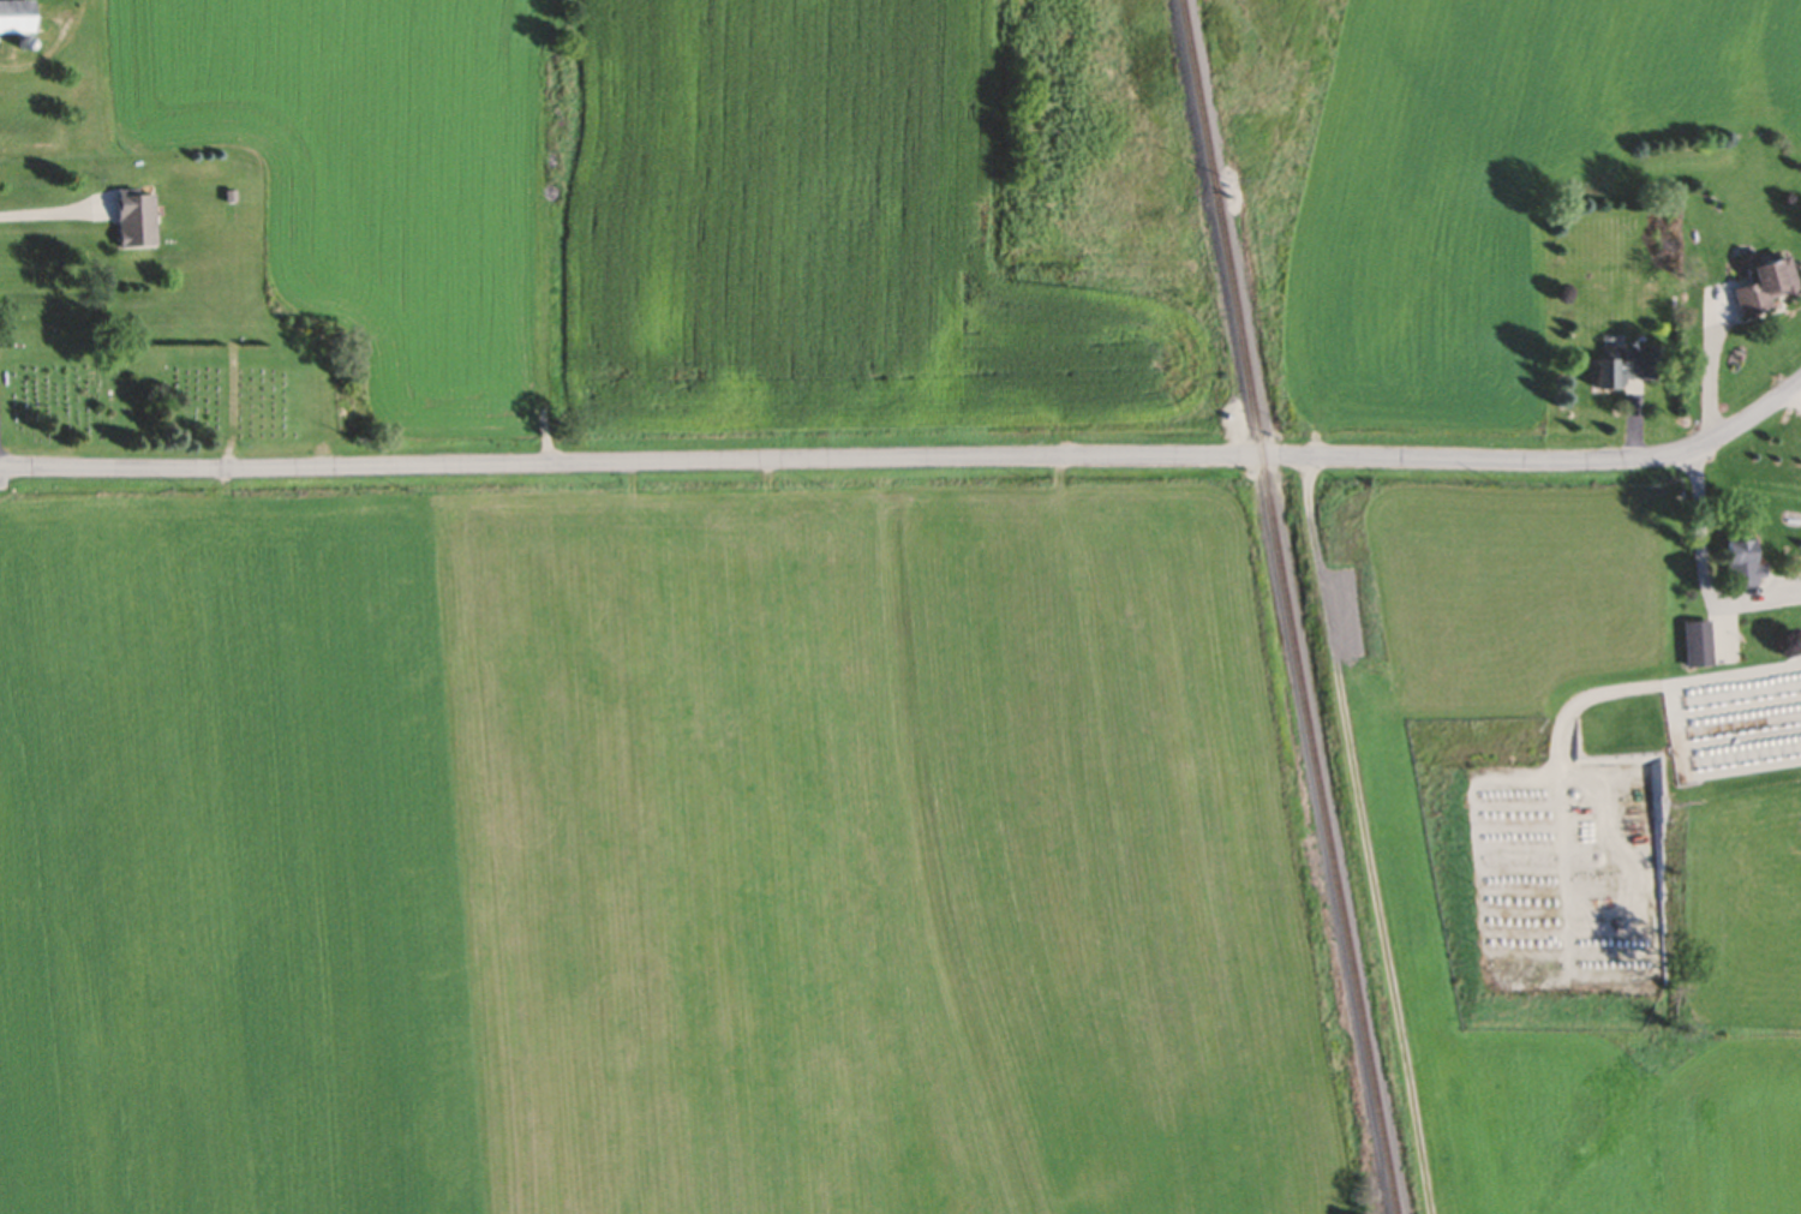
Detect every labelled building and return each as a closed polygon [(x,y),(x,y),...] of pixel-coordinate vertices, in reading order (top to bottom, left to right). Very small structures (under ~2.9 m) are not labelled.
[(0,2),(0,37),(28,37),(28,2),(0,2)] [(151,194),(113,194),(113,248),(151,248),(151,194)] [(1770,311),(1767,301),(1797,293),(1788,258),(1744,270),(1749,287),(1731,292),(1738,319),(1770,311)] [(1590,393),(1625,393),(1625,380),(1650,380),(1650,349),(1603,349),(1603,362),(1590,362),(1590,393)] [(1761,589),(1760,568),(1752,568),(1751,543),(1723,544),(1726,590),(1761,589)] [(1682,624),(1682,670),(1708,670),(1708,624),(1682,624)]
